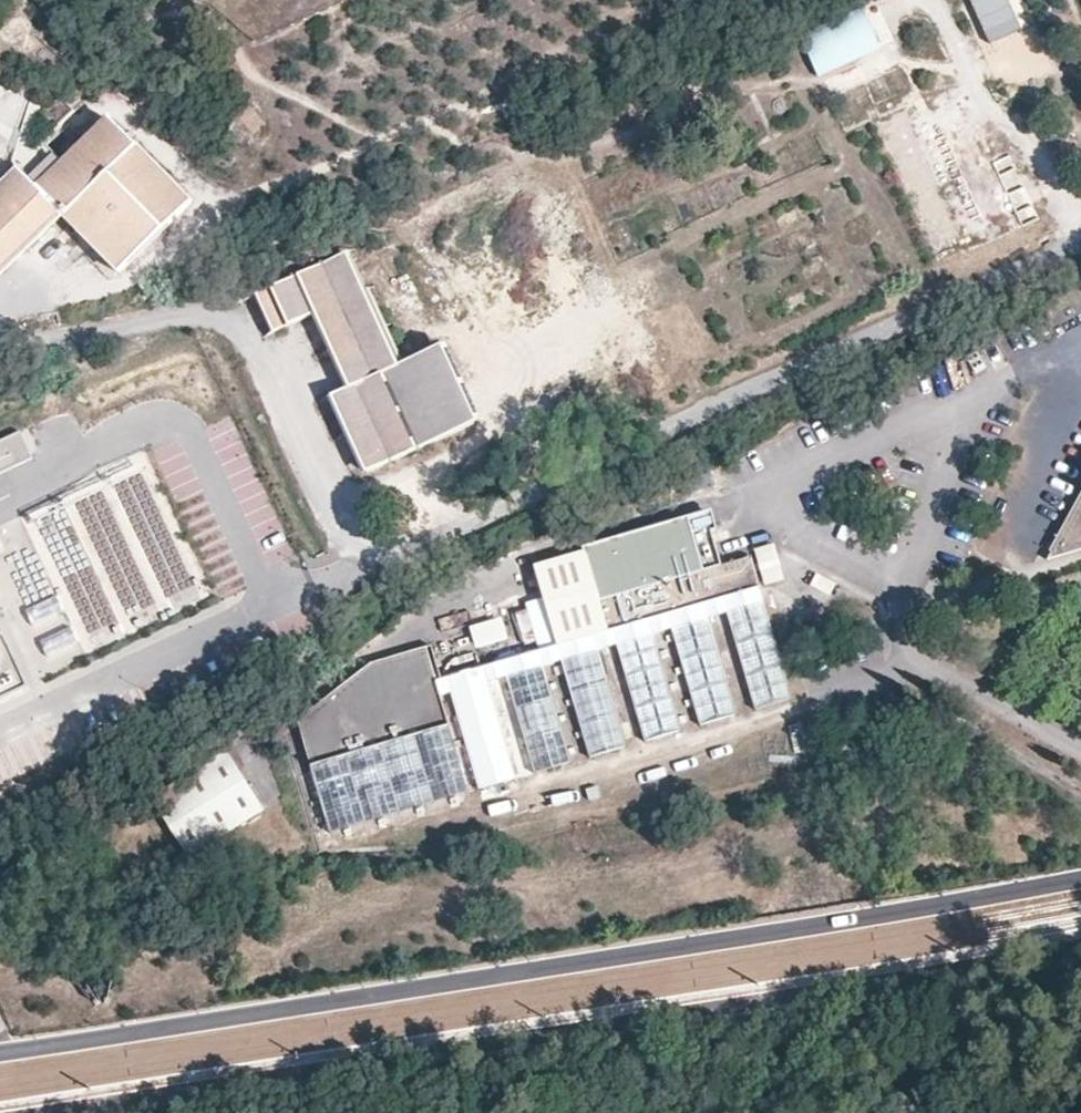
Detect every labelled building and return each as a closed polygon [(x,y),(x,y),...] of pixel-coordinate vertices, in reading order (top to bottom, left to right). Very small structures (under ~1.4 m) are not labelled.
[(1013,0),(969,0),(992,50),(1028,34),(1013,0)] [(822,74),(886,45),(870,8),(805,36),(822,74)] [(0,185),(0,275),(61,216),(119,273),(191,203),(108,118),(35,188),(17,169),(0,185)] [(399,365),(346,252),(255,293),(273,332),(314,313),(348,389),(330,395),(365,473),(476,422),(441,346),(399,365)] [(35,456),(22,428),(0,439),(0,473),(35,456)] [(22,505),(81,653),(210,601),(151,453),(22,505)] [(534,565),(557,646),(760,587),(751,557),(721,566),(712,531),(717,530),(711,510),(582,546),(583,550),(534,565)] [(1058,572),(1060,573),(1080,566),(1080,527),(1058,572)] [(775,543),(754,549),(764,586),(786,580),(775,543)] [(792,698),(763,601),(727,612),(755,709),(792,698)] [(737,716),(708,617),(672,628),(700,725),(737,716)] [(30,685),(5,632),(0,635),(0,699),(30,685)] [(681,730),(653,633),(616,644),(645,741),(681,730)] [(297,719),(310,765),(449,724),(437,681),(440,679),(431,645),(370,663),(297,719)] [(626,746),(598,650),(561,660),(590,757),(626,746)] [(571,762),(543,665),(506,676),(535,773),(571,762)] [(516,778),(488,681),(451,691),(479,789),(516,778)] [(793,752),(810,746),(800,720),(783,726),(793,752)] [(457,758),(448,729),(415,738),(433,802),(467,793),(458,760),(457,758)] [(433,802),(415,738),(381,748),(400,812),(433,802)] [(400,812),(381,748),(346,758),(365,822),(400,812)] [(264,810),(226,750),(150,797),(188,857),(264,810)] [(365,822),(346,758),(312,768),(331,832),(365,822)]
